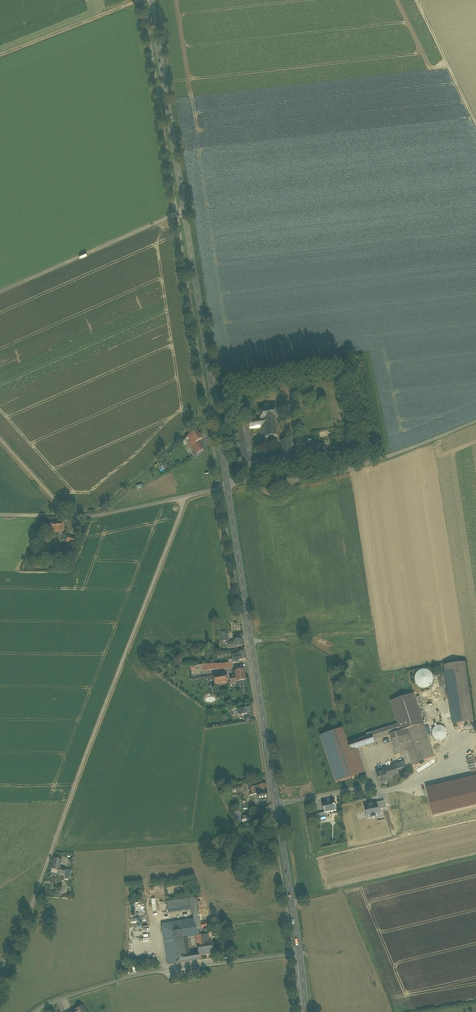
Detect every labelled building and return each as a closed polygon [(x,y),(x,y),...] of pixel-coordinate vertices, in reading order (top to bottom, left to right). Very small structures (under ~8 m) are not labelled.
[(257,420),(258,427),(274,425),(274,419),(275,419),(274,410),(256,412),(257,420)] [(258,427),(259,439),(276,437),(274,425),(258,427)] [(189,444),(191,447),(192,446),(198,442),(202,439),(197,431),(185,439),(186,439),(189,444)] [(189,444),(186,439),(181,442),(184,447),(189,444)] [(304,444),(306,452),(324,448),(322,440),(304,444)] [(192,446),(197,454),(203,450),(198,442),(192,446)] [(306,454),(307,458),(308,461),(326,457),(324,450),(306,454)] [(54,522),(55,532),(67,531),(66,521),(54,522)] [(69,541),(77,544),(79,538),(71,536),(71,537),(69,541)] [(227,641),(227,644),(230,643),(229,634),(222,635),(223,642),(227,641)] [(238,653),(238,655),(239,661),(246,660),(245,652),(238,653)] [(449,697),(453,726),(474,723),(465,663),(444,666),(449,697)] [(235,672),(236,677),(237,682),(246,681),(245,670),(235,672)] [(424,689),(429,687),(432,684),(434,679),(432,674),(429,671),(424,670),(419,671),(416,675),(415,679),(416,684),(420,687),(424,689)] [(215,682),(216,686),(228,684),(226,674),(214,676),(215,681),(215,682)] [(398,724),(401,731),(408,729),(413,727),(423,724),(420,713),(419,710),(415,698),(414,695),(391,702),(395,715),(398,724)] [(419,697),(415,698),(419,710),(423,709),(419,697)] [(238,710),(239,717),(239,716),(245,716),(250,715),(249,708),(238,709),(238,710)] [(366,734),(367,737),(372,736),(374,741),(390,735),(401,732),(401,731),(398,724),(366,734)] [(423,724),(413,727),(424,761),(434,757),(427,736),(425,728),(424,724),(423,724)] [(443,740),(447,736),(447,731),(444,727),(439,725),(434,728),(432,733),(433,738),(438,741),(443,740)] [(408,729),(410,735),(410,734),(419,762),(424,761),(413,727),(408,729)] [(401,732),(390,735),(391,741),(410,735),(408,729),(401,731),(401,732)] [(358,775),(350,752),(347,744),(343,730),(321,737),(336,782),(358,775)] [(420,764),(419,762),(410,734),(410,735),(391,741),(396,755),(402,753),(405,762),(407,767),(407,768),(420,764)] [(367,737),(347,744),(350,752),(357,750),(361,748),(375,743),(374,741),(372,736),(367,737)] [(364,773),(357,750),(350,752),(358,775),(364,773)] [(396,766),(397,770),(407,767),(405,762),(395,765),(395,766),(396,766)] [(377,773),(380,784),(387,782),(386,779),(394,776),(395,777),(399,775),(397,770),(396,766),(395,766),(381,770),(382,772),(377,773)] [(426,788),(428,794),(475,783),(475,776),(426,788)] [(428,794),(433,816),(475,806),(475,783),(428,794)] [(254,797),(257,796),(257,795),(267,793),(266,785),(251,787),(253,797),(254,797)] [(268,798),(267,793),(257,795),(257,796),(258,802),(260,802),(269,800),(268,798)] [(324,813),(325,814),(325,813),(336,811),(334,802),(323,804),(324,813)] [(384,802),(376,803),(377,805),(378,810),(386,808),(384,802)] [(369,806),(365,807),(367,818),(371,817),(371,818),(375,817),(379,816),(378,810),(377,805),(373,806),(369,806)] [(317,815),(318,822),(326,820),(325,813),(325,814),(324,813),(317,815)] [(59,871),(60,868),(62,861),(54,859),(51,869),(59,871)] [(192,909),(194,919),(200,918),(197,898),(168,902),(169,912),(192,909)] [(201,924),(200,918),(194,919),(162,924),(168,965),(177,964),(173,932),(183,931),(184,938),(188,937),(196,935),(196,937),(203,936),(202,928),(201,924)] [(177,964),(187,962),(186,955),(184,938),(183,931),(173,932),(177,964)] [(203,936),(196,937),(199,953),(199,955),(214,953),(212,942),(210,942),(209,939),(206,940),(206,935),(203,936)]
